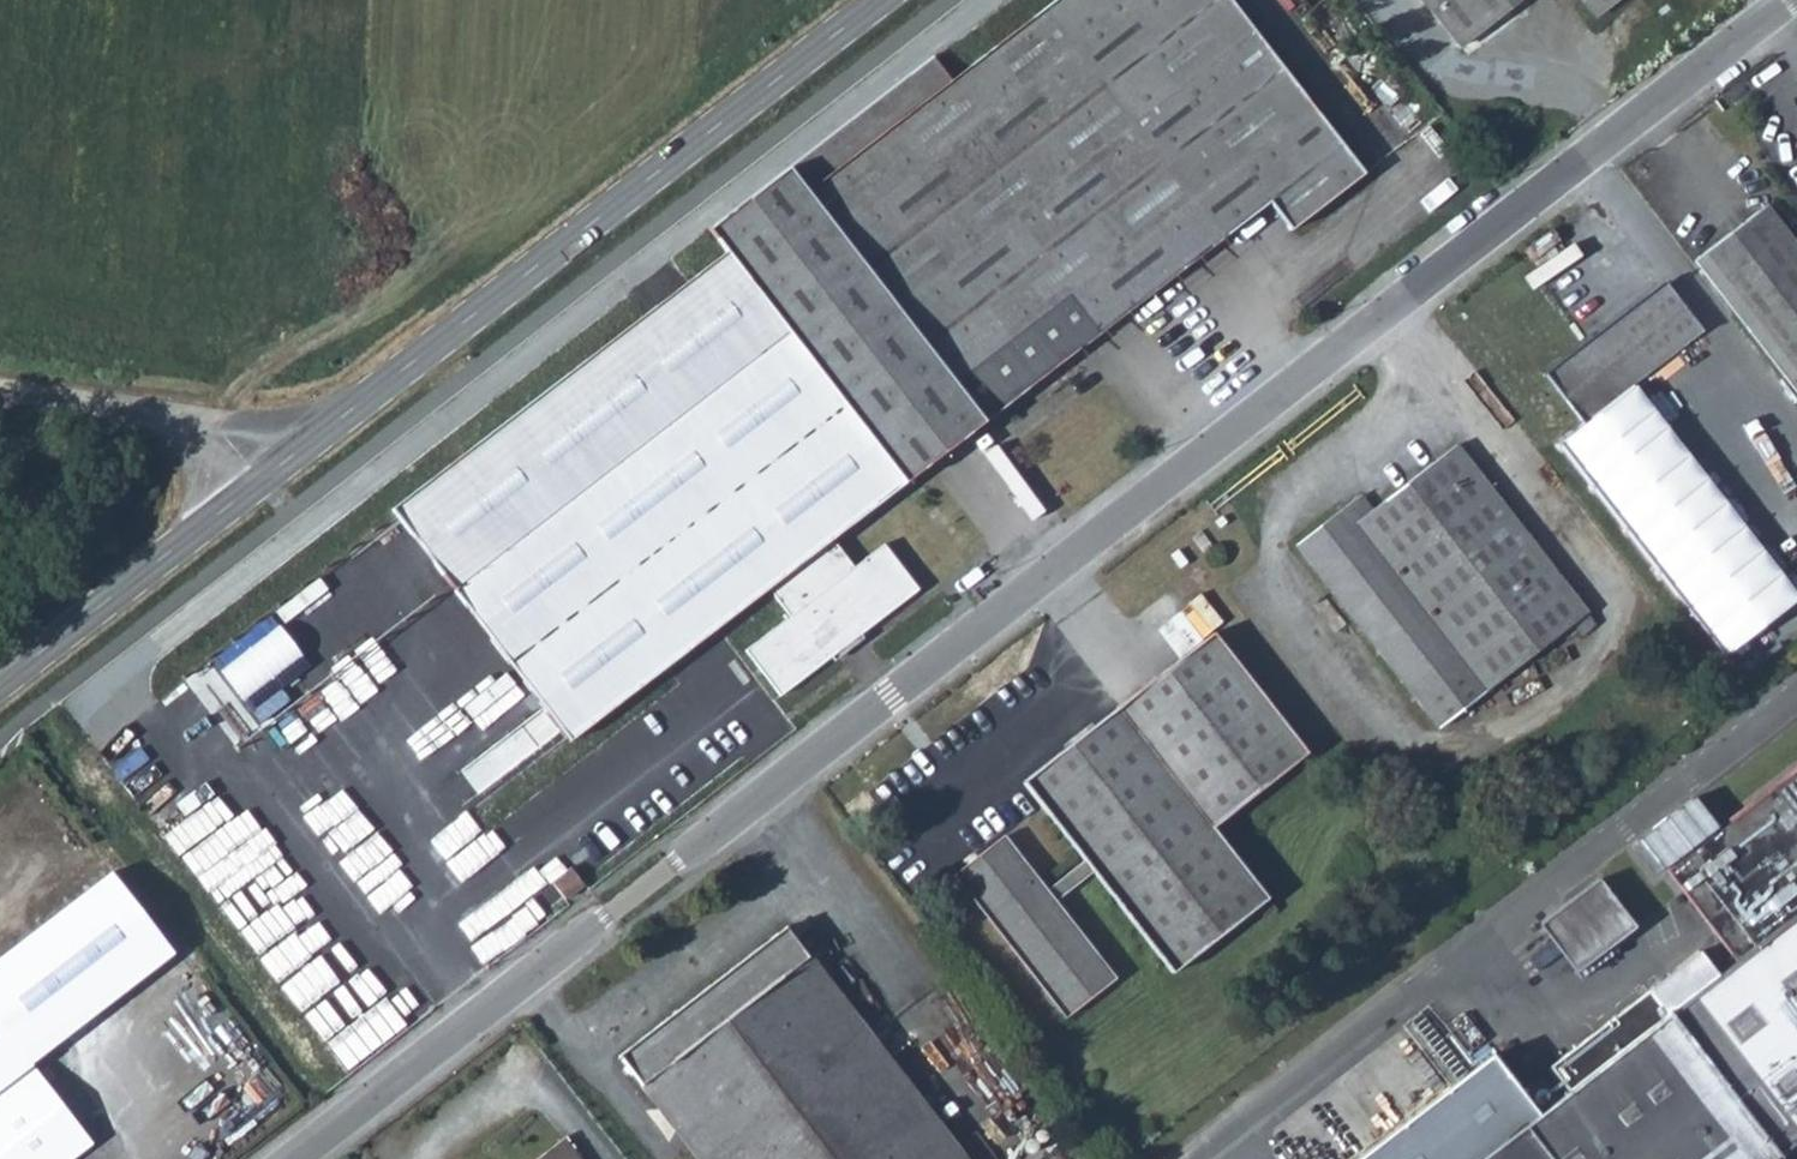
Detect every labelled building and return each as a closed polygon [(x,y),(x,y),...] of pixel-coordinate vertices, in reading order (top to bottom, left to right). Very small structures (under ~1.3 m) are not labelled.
[(1366,162),(1240,0),(1040,0),(952,67),(936,46),(701,228),(708,237),(722,227),(731,239),(397,500),(577,731),(774,577),(796,604),(751,638),(786,683),(923,578),(890,534),(860,555),(839,527),(1270,192),(1293,220),(1366,162)] [(1435,0),(1425,0),(1454,40),(1462,34),(1435,0)] [(1462,34),(1504,2),(1506,0),(1435,0),(1462,34)] [(1595,9),(1607,0),(1588,0),(1595,9)] [(1462,34),(1470,45),(1512,14),(1504,2),(1462,34)] [(1462,51),(1470,45),(1462,34),(1454,40),(1462,51)] [(1690,255),(1796,392),(1796,246),(1762,200),(1690,255)] [(1631,381),(1702,325),(1664,277),(1547,367),(1585,417),(1631,381)] [(1554,441),(1728,659),(1796,604),(1796,590),(1631,381),(1585,417),(1554,441)] [(1347,506),(1339,503),(1293,539),(1438,721),(1570,618),(1579,628),(1593,617),(1455,440),(1372,504),(1369,507),(1347,506)] [(1358,488),(1339,503),(1347,506),(1369,507),(1372,504),(1358,488)] [(1221,516),(1228,512),(1223,505),(1216,510),(1221,516)] [(1206,543),(1215,535),(1201,518),(1191,526),(1206,543)] [(1181,537),(1177,541),(1186,552),(1189,549),(1181,537)] [(1186,552),(1177,541),(1172,544),(1182,555),(1186,552)] [(1194,563),(1204,576),(1217,567),(1207,554),(1194,563)] [(1188,588),(1204,576),(1194,563),(1179,574),(1188,588)] [(1216,820),(1311,747),(1219,624),(1025,774),(1086,852),(1050,880),(1009,826),(958,866),(1071,1009),(1120,971),(1060,892),(1097,864),(1176,965),(1272,891),(1216,820)] [(1665,861),(1731,942),(1537,1098),(1505,1052),(1368,1158),(1796,1158),(1796,767),(1665,861)] [(99,1008),(171,952),(109,873),(37,930),(99,1008)] [(530,892),(542,908),(562,893),(550,876),(530,892)] [(1583,972),(1640,925),(1600,878),(1543,925),(1583,972)] [(816,950),(791,918),(625,1047),(711,1158),(930,1158),(786,972),(816,950)] [(88,1140),(28,1063),(99,1008),(37,930),(0,958),(0,1158),(64,1158),(88,1140)] [(816,950),(786,972),(930,1158),(976,1158),(816,950)] [(567,1126),(541,1147),(550,1158),(592,1158),(567,1126)] [(541,1147),(525,1158),(550,1158),(541,1147)]
